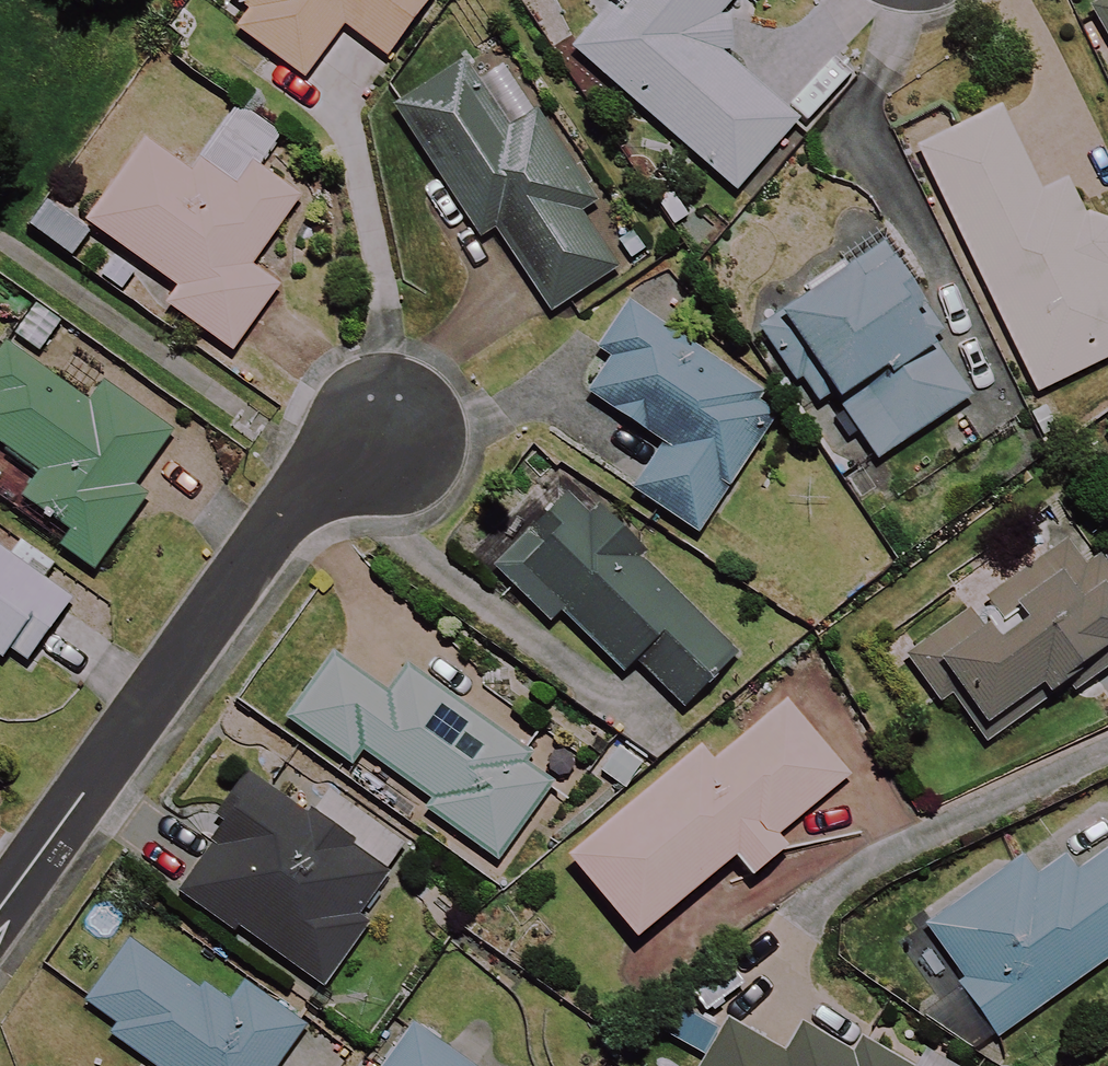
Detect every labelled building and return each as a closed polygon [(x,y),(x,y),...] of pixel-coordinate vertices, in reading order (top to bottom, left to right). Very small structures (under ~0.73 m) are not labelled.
[(250,12),(237,27),(305,79),(346,25),(389,59),(434,0),(235,0),(250,12)] [(622,17),(611,7),(574,50),(736,192),(795,124),(719,57),(768,0),(637,0),(622,17)] [(1095,12),(1107,34),(1107,5),(1095,12)] [(524,124),(478,58),(397,113),(484,239),(496,231),(552,312),(620,265),(580,207),(595,197),(539,114),(524,124)] [(1003,108),(919,148),(1037,393),(1107,359),(1107,266),(1106,263),(1107,262),(1107,217),(1089,226),(1067,182),(1044,193),(1003,108)] [(252,267),(301,197),(214,137),(189,173),(146,142),(89,225),(181,288),(168,306),(235,352),(280,287),(252,267)] [(881,252),(785,316),(879,460),(976,396),(881,252)] [(788,412),(632,305),(601,351),(613,359),(590,393),(664,444),(633,490),(702,537),(788,412)] [(4,350),(0,356),(0,444),(41,469),(20,504),(68,532),(59,548),(95,569),(180,426),(68,360),(56,381),(4,350)] [(578,499),(504,579),(554,626),(563,616),(624,674),(638,660),(680,699),(732,644),(642,559),(651,550),(600,502),(591,511),(578,499)] [(1073,539),(928,645),(992,733),(1062,681),(1072,695),(1107,669),(1107,563),(1094,543),(1082,552),(1073,539)] [(0,552),(0,648),(2,645),(25,662),(68,603),(0,552)] [(393,695),(336,654),(288,721),(352,766),(363,751),(433,801),(427,809),(503,863),(562,780),(409,671),(393,695)] [(849,776),(789,703),(713,764),(702,750),(570,858),(636,938),(734,858),(749,877),(783,850),(774,838),(849,776)] [(317,819),(255,779),(182,892),(326,985),(395,878),(413,850),(331,797),(317,819)] [(1077,876),(1052,843),(932,929),(968,980),(961,985),(999,1039),(1107,961),(1107,854),(1077,876)] [(309,1030),(243,985),(227,1009),(129,944),(82,1014),(158,1065),(285,1065),(309,1030)] [(421,1023),(389,1065),(479,1065),(421,1023)] [(728,1023),(701,1065),(903,1065),(851,1034),(844,1046),(807,1024),(786,1058),(728,1023)]
